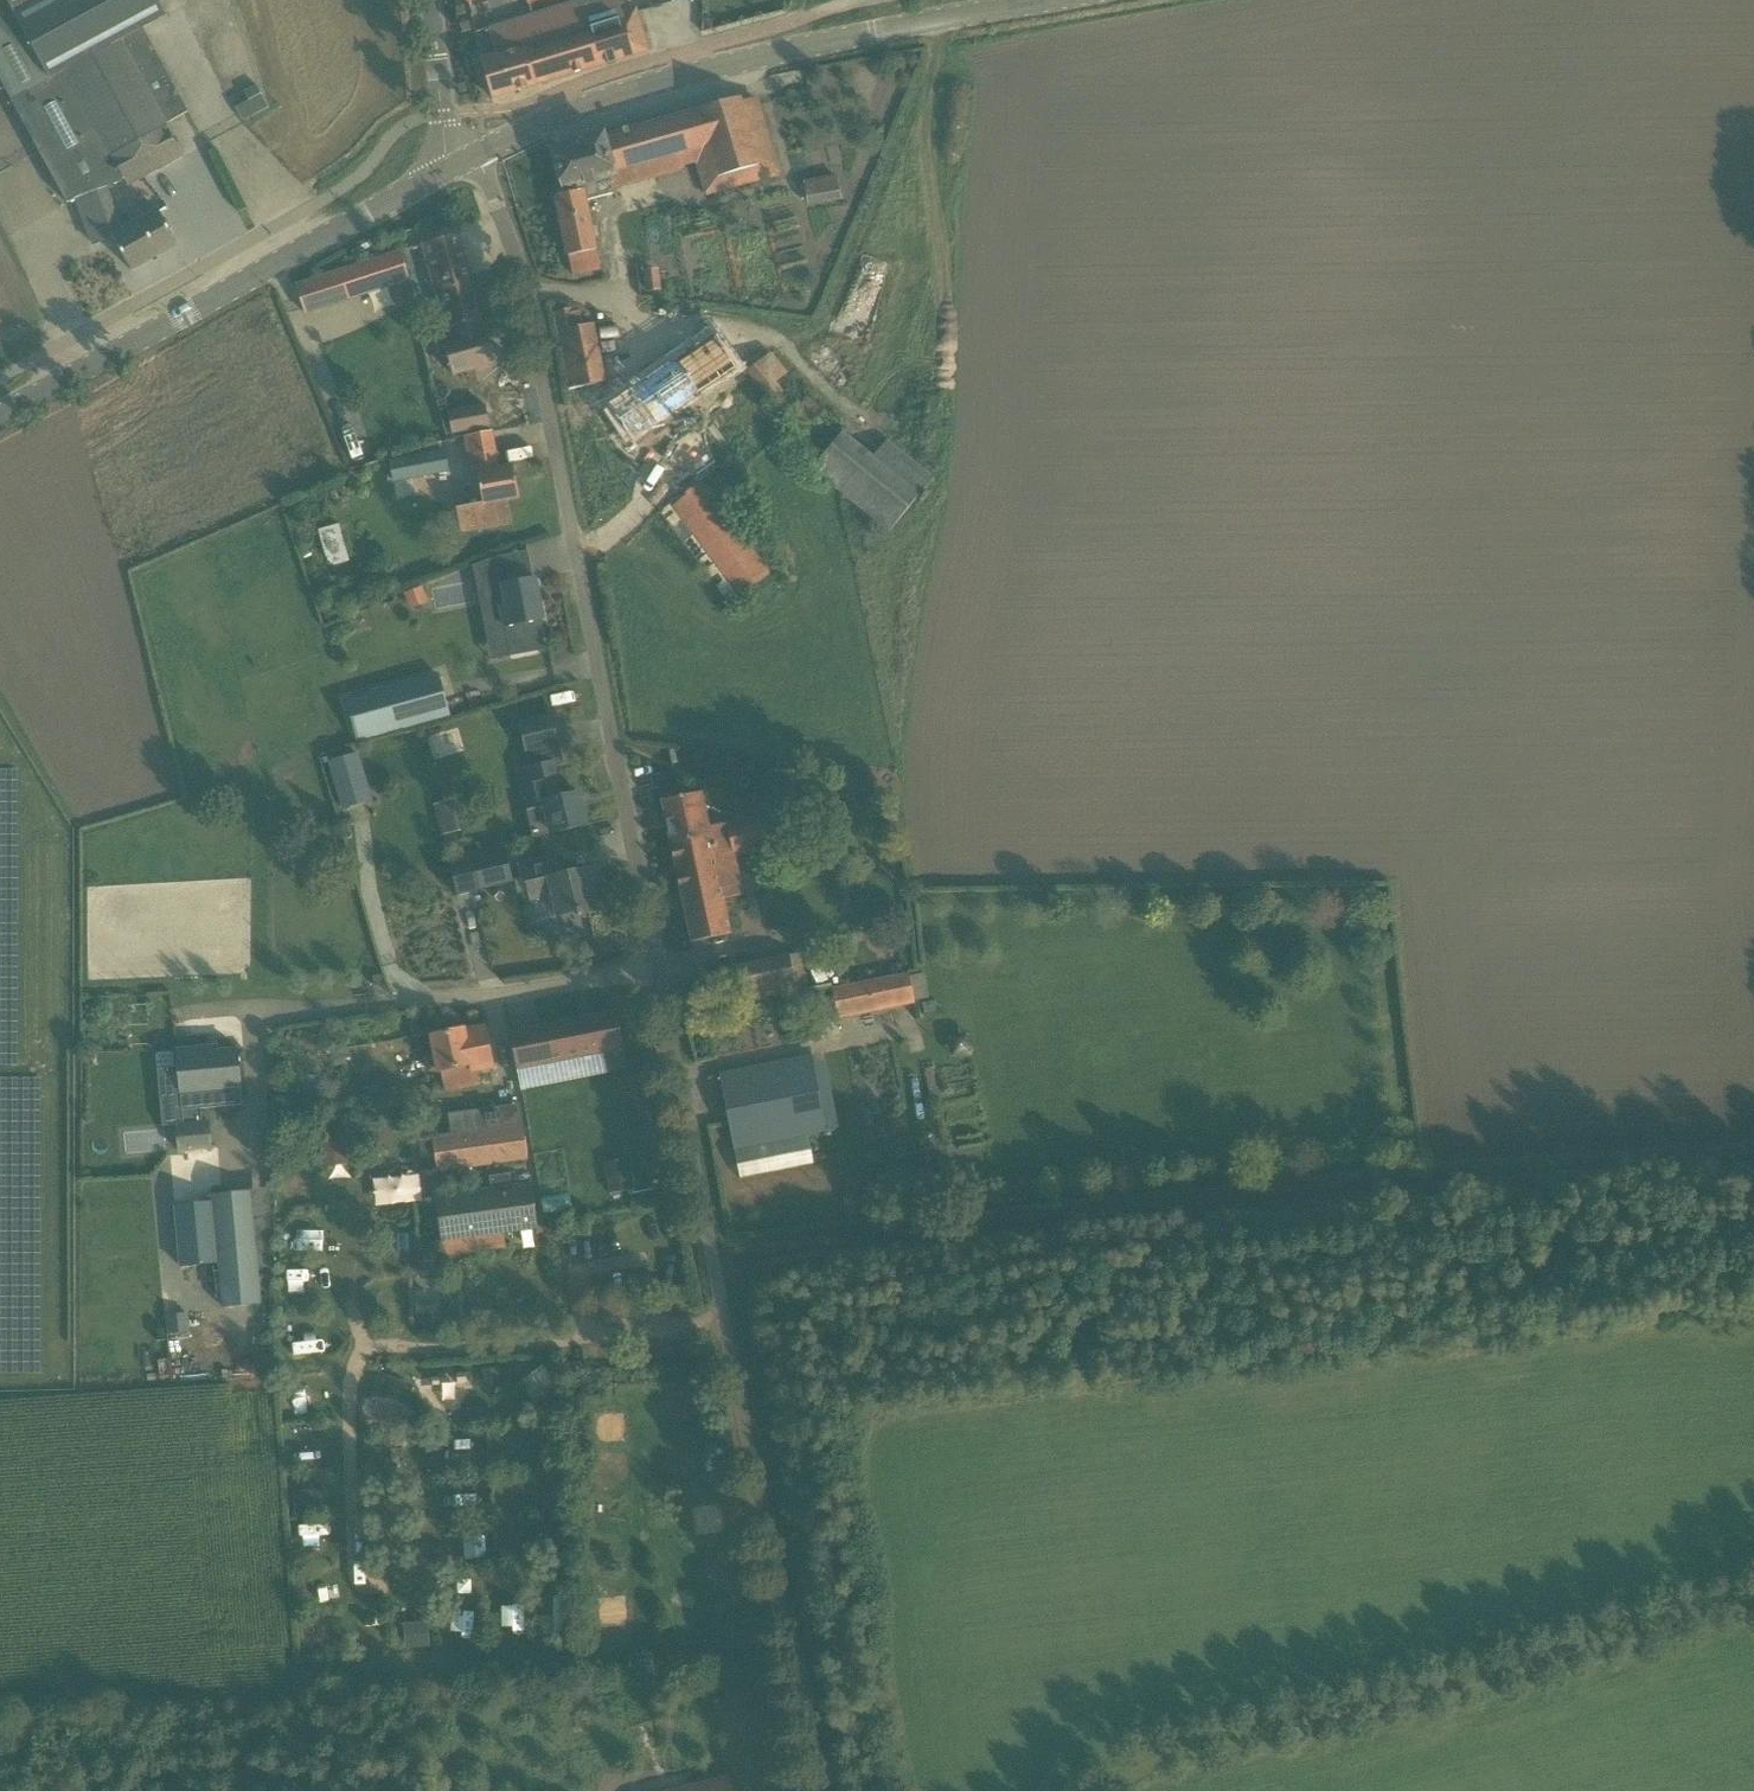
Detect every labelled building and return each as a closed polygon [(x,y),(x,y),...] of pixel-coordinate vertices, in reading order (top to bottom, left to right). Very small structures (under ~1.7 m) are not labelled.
[(68,203),(77,199),(102,189),(125,181),(128,186),(184,156),(167,124),(188,112),(143,29),(167,16),(158,0),(0,0),(0,78),(68,203)] [(601,66),(635,56),(634,55),(649,51),(636,9),(622,13),(618,0),(583,0),(581,1),(601,66)] [(581,1),(488,28),(497,55),(481,60),(492,99),(601,66),(581,1)] [(567,189),(568,193),(584,190),(585,198),(608,192),(610,188),(697,164),(707,195),(780,174),(758,101),(743,105),(741,97),(599,136),(596,134),(589,136),(587,140),(554,149),(565,189),(567,189)] [(809,204),(841,198),(837,176),(805,182),(809,204)] [(118,233),(102,189),(77,199),(93,244),(113,236),(132,270),(178,245),(159,211),(118,233)] [(584,190),(568,193),(556,196),(572,274),(600,269),(596,250),(595,250),(584,199),(585,198),(584,190)] [(422,244),(446,329),(481,319),(458,235),(422,244)] [(382,258),(392,288),(410,282),(400,252),(382,258)] [(306,316),(326,309),(316,279),(296,286),(306,316)] [(715,403),(708,408),(676,359),(608,405),(595,384),(605,382),(593,324),(581,326),(578,312),(572,313),(571,309),(553,312),(569,389),(575,414),(618,479),(682,436),(680,432),(718,407),(715,403)] [(485,331),(481,319),(446,329),(450,341),(444,343),(453,375),(495,364),(486,331),(485,331)] [(708,408),(715,403),(746,383),(712,335),(676,359),(708,408)] [(776,382),(785,375),(769,355),(748,371),(772,401),(784,391),(776,382)] [(486,406),(449,413),(452,433),(490,426),(486,406)] [(887,439),(872,457),(842,433),(812,469),(890,532),(934,477),(887,439)] [(507,501),(520,499),(513,465),(500,468),(496,451),(474,455),(484,504),(472,507),(463,521),(477,530),(511,524),(507,501)] [(444,452),(428,455),(432,475),(448,472),(444,452)] [(408,459),(390,462),(394,482),(412,479),(408,459)] [(730,468),(707,484),(724,508),(746,491),(730,468)] [(724,508),(707,484),(704,480),(661,512),(729,604),(770,574),(724,508)] [(338,522),(318,528),(330,565),(350,559),(338,522)] [(501,608),(505,627),(511,656),(545,649),(539,620),(544,619),(536,579),(503,585),(507,607),(501,608)] [(426,599),(422,588),(404,595),(408,606),(426,599)] [(345,701),(357,743),(450,714),(437,673),(345,701)] [(527,751),(558,744),(551,716),(520,724),(527,751)] [(356,752),(327,761),(342,810),(372,801),(356,752)] [(540,807),(528,810),(528,811),(529,811),(533,828),(532,829),(534,838),(587,825),(580,793),(560,797),(552,762),(531,768),(540,807)] [(738,850),(739,855),(776,847),(770,815),(709,828),(702,793),(662,801),(671,843),(711,835),(715,855),(738,850)] [(443,831),(457,826),(447,799),(433,805),(443,831)] [(671,843),(677,871),(692,942),(731,934),(724,899),(743,895),(738,874),(720,877),(715,855),(711,835),(671,843)] [(505,844),(449,858),(458,895),(514,881),(505,844)] [(593,885),(601,883),(596,863),(560,872),(557,856),(521,865),(530,904),(554,898),(558,916),(578,911),(579,916),(599,911),(593,885)] [(799,954),(743,966),(720,970),(727,1006),(807,989),(799,954)] [(838,1017),(915,1001),(909,974),(833,989),(838,1017)] [(617,1012),(510,1033),(517,1070),(624,1049),(617,1012)] [(473,1071),(478,1070),(494,1067),(486,1026),(466,1031),(465,1029),(431,1036),(435,1054),(427,1059),(430,1071),(439,1072),(472,1065),(473,1071)] [(201,1090),(215,1088),(242,1086),(238,1049),(209,1052),(209,1047),(177,1050),(184,1125),(177,1125),(179,1152),(214,1149),(212,1119),(204,1119),(201,1090)] [(746,1207),(770,1202),(845,1186),(833,1129),(827,1130),(812,1056),(719,1074),(746,1207)] [(438,1172),(528,1159),(523,1124),(433,1137),(438,1172)] [(390,1127),(370,1130),(373,1153),(393,1150),(390,1127)] [(344,1136),(318,1140),(322,1161),(348,1157),(344,1136)] [(631,1166),(606,1170),(609,1194),(635,1190),(631,1166)] [(489,1176),(491,1190),(436,1198),(442,1241),(538,1228),(532,1185),(514,1187),(511,1173),(489,1176)] [(261,1304),(258,1268),(251,1191),(219,1194),(229,1307),(261,1304)] [(219,1201),(180,1204),(186,1266),(225,1263),(219,1201)] [(499,1367),(483,1368),(484,1382),(500,1381),(499,1367)] [(544,1389),(525,1400),(537,1420),(556,1410),(544,1389)] [(403,1622),(405,1647),(430,1646),(428,1620),(403,1622)] [(669,1790),(733,1790),(729,1775),(669,1790)]
